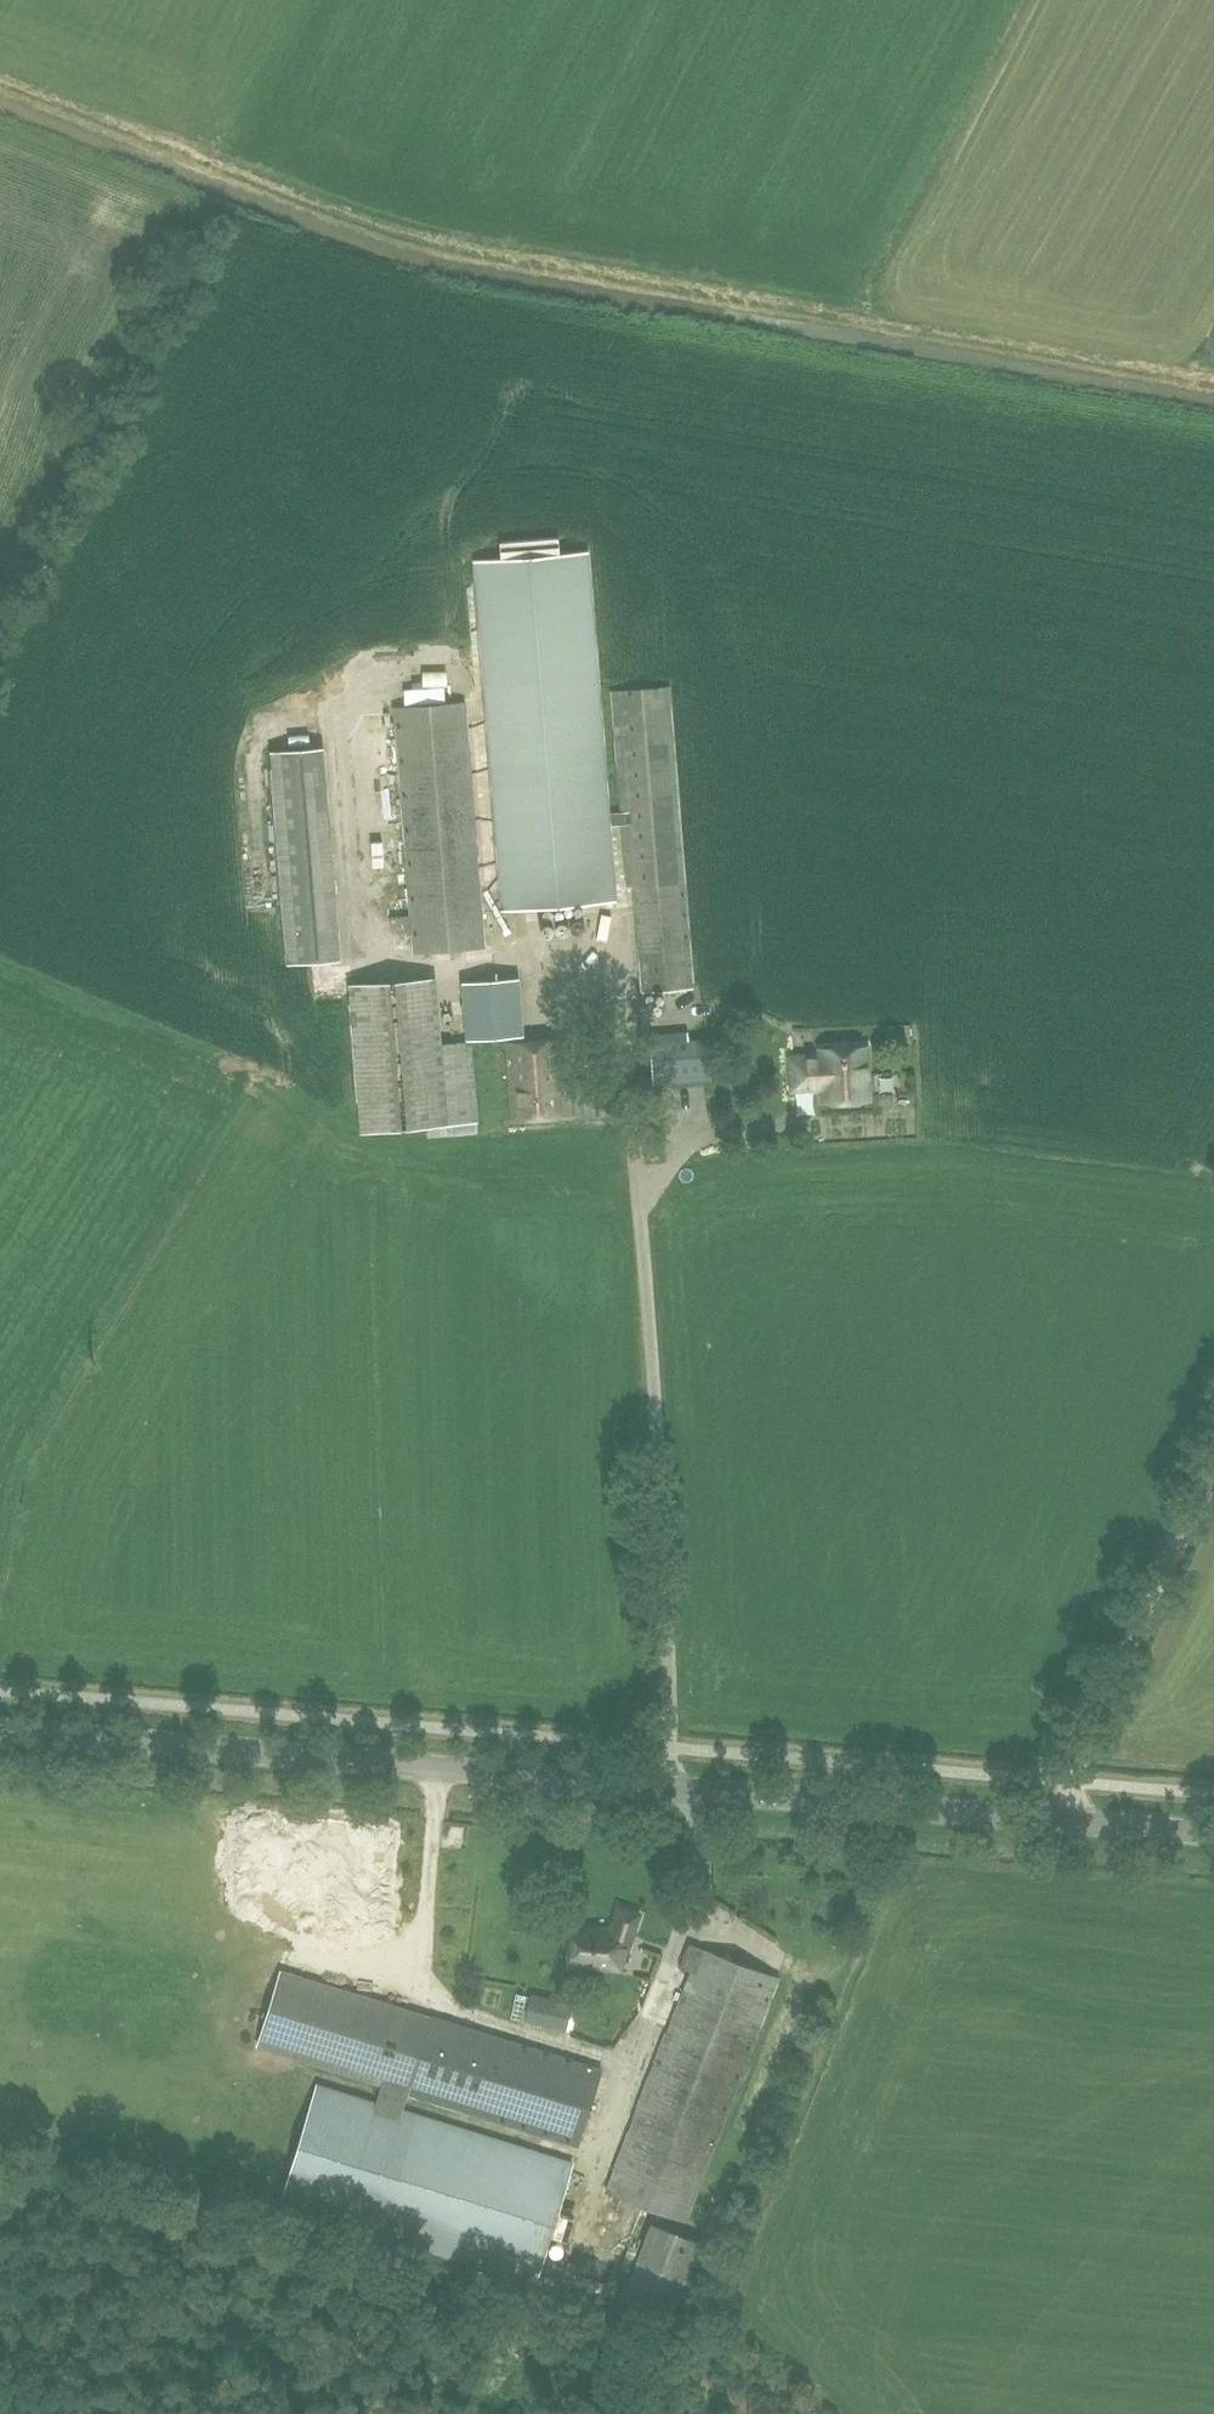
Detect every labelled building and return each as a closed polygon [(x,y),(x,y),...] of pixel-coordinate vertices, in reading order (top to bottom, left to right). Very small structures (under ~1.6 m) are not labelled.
[(474,560),(502,909),(614,900),(586,551),(559,553),(558,536),(499,541),(500,558),(474,560)] [(642,992),(692,988),(668,686),(612,690),(627,887),(633,886),(642,992)] [(395,708),(411,915),(392,916),(393,932),(412,930),(414,953),(484,947),(465,702),(395,708)] [(371,748),(374,789),(399,787),(396,746),(371,748)] [(271,752),(288,963),(333,959),(316,748),(271,752)] [(240,883),(243,909),(277,906),(269,832),(243,835),(248,882),(240,883)] [(445,983),(450,1041),(524,1035),(520,977),(445,983)] [(471,1041),(432,1044),(426,978),(350,984),(363,1132),(428,1127),(429,1136),(479,1134),(471,1041)] [(688,1032),(650,1036),(653,1084),(712,1079),(708,1039),(689,1041),(688,1032)] [(595,1115),(593,1081),(611,1079),(609,1050),(579,1052),(581,1080),(570,1080),(571,1089),(559,1089),(558,1039),(507,1041),(511,1119),(595,1115)] [(788,1058),(790,1089),(811,1088),(811,1086),(820,1085),(821,1102),(866,1099),(866,1093),(873,1093),(872,1075),(865,1076),(863,1046),(818,1048),(819,1056),(788,1058)] [(624,1949),(639,1913),(620,1905),(609,1929),(574,1926),(572,1965),(620,1968),(621,1948),(624,1949)] [(705,1974),(691,1970),(633,2185),(660,2192),(656,2206),(669,2210),(672,2200),(715,2211),(780,1968),(712,1950),(705,1974)] [(281,2003),(266,2047),(400,2093),(412,2092),(427,2104),(455,2113),(464,2112),(461,2082),(457,2087),(446,2078),(447,2076),(445,2051),(458,2035),(442,2022),(435,2022),(436,2030),(421,2032),(435,2042),(430,2056),(412,2050),(408,2061),(386,2063),(385,2048),(386,2047),(384,2029),(387,2026),(385,2002),(339,1986),(333,1994),(318,1995),(311,2013),(281,2003)] [(557,2004),(530,1998),(525,2019),(552,2025),(557,2004)] [(589,2150),(612,2076),(542,2053),(518,2127),(589,2150)]
